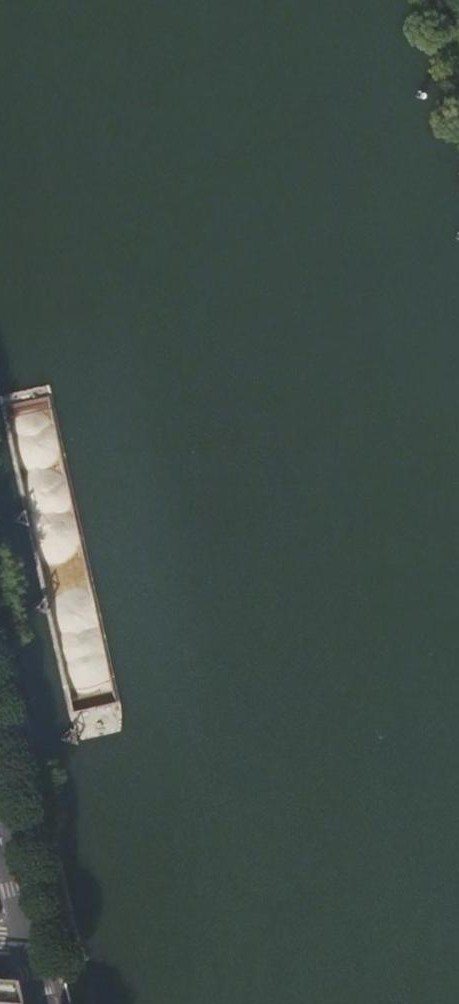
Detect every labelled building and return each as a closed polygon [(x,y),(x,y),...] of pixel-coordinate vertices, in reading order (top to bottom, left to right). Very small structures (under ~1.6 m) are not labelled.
[(0,979),(0,1003),(18,1003),(12,980),(0,979)]
